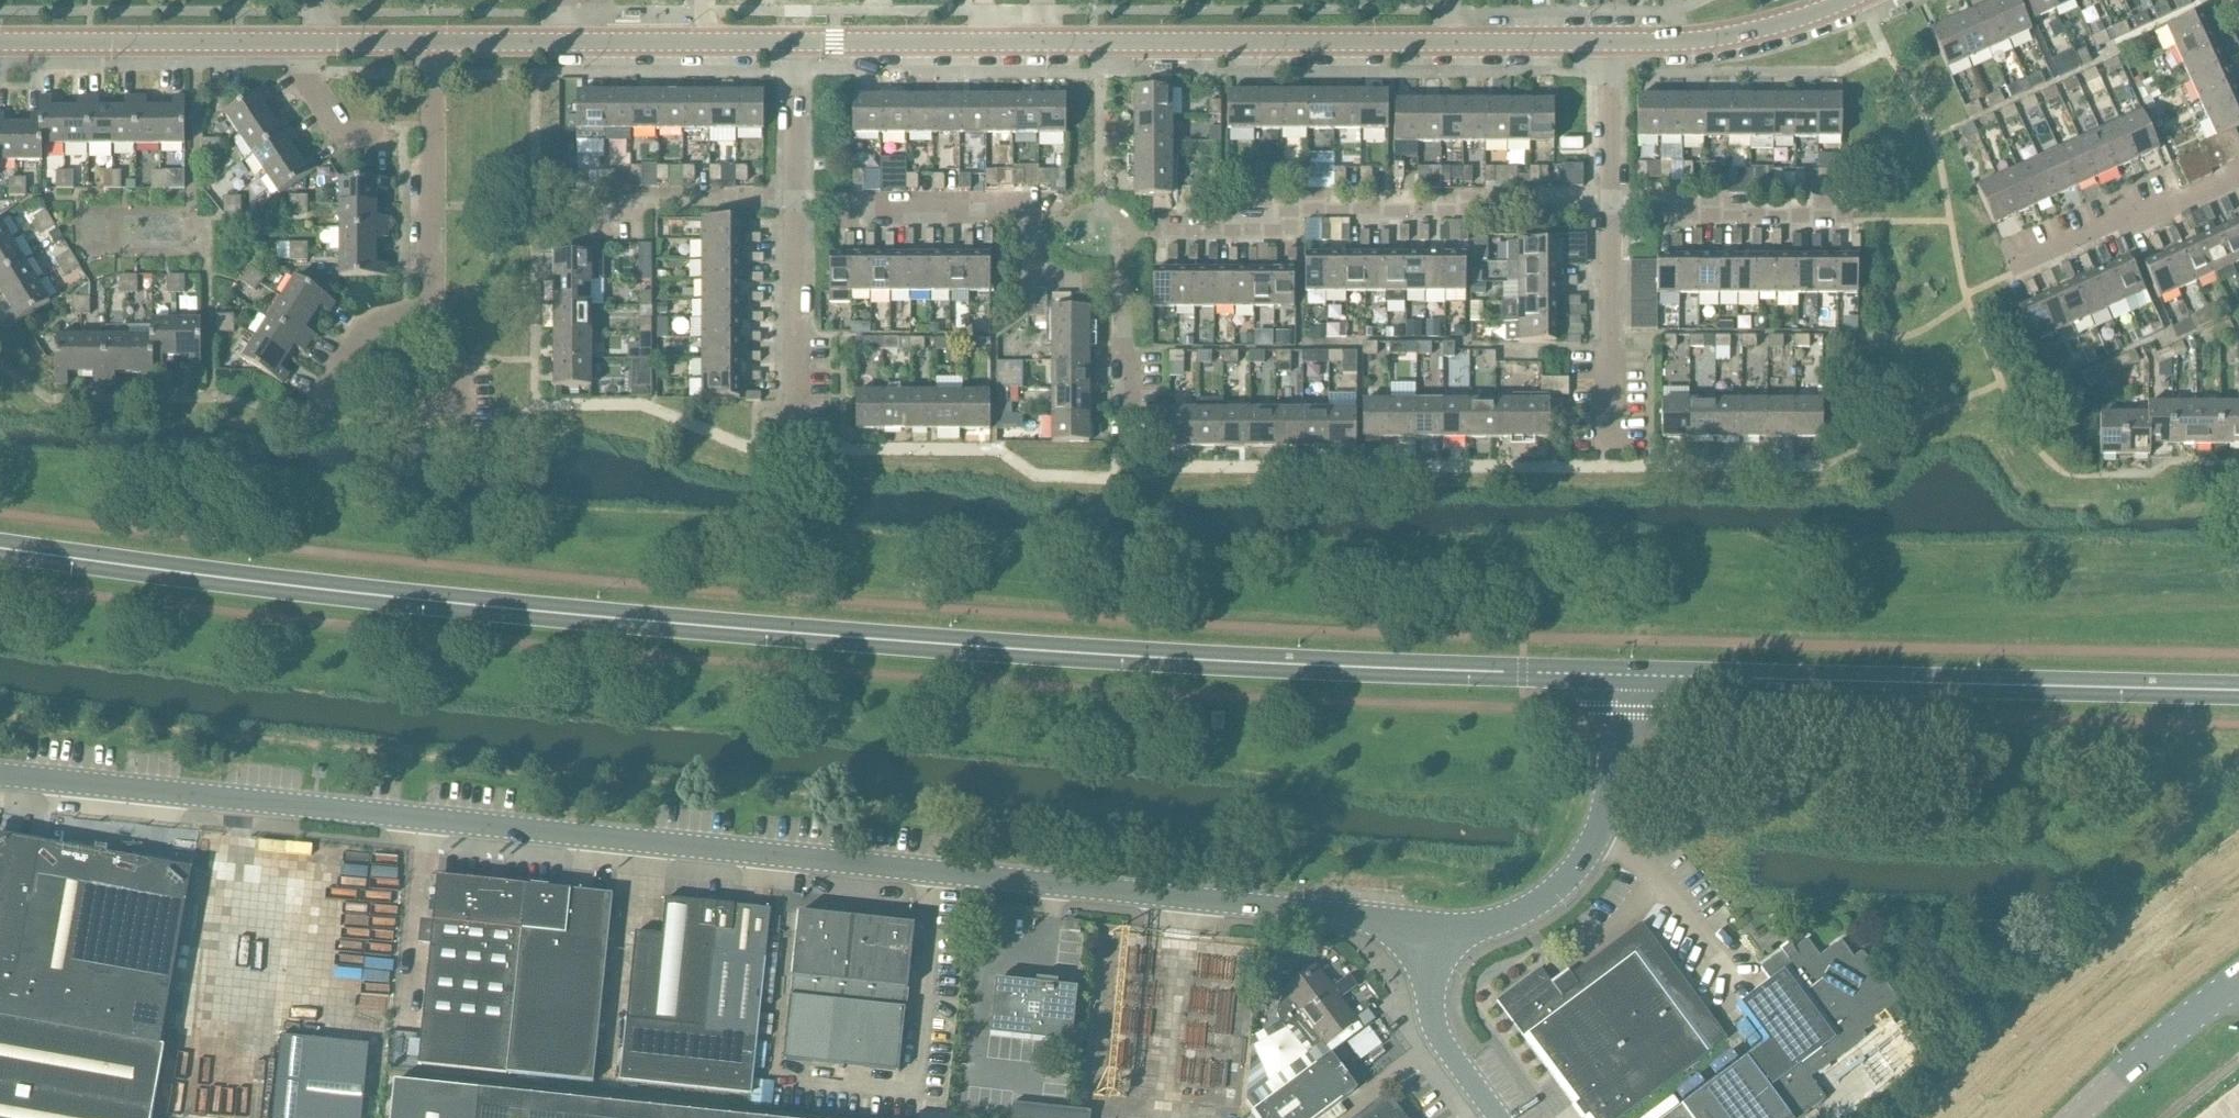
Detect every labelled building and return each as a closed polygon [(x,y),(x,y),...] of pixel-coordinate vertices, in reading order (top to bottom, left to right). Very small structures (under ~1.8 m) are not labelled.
[(2010,41),(2031,32),(2017,0),(1999,0),(1992,3),(2010,41)] [(2050,0),(2024,0),(2033,20),(2054,10),(2050,0)] [(2074,0),(2050,0),(2054,10),(2075,1),(2074,0)] [(2178,10),(2191,4),(2189,0),(2173,0),(2178,10)] [(2010,41),(1992,3),(1972,12),(1989,51),(2010,41)] [(2166,3),(2153,9),(2158,19),(2171,13),(2166,3)] [(2201,10),(2164,27),(2173,46),(2210,29),(2207,23),(2201,10)] [(1989,51),(1972,12),(1951,22),(1969,60),(1989,51)] [(2132,18),(2137,29),(2151,22),(2146,12),(2132,18)] [(2214,23),(2213,24),(2214,27),(2215,28),(2216,31),(2230,25),(2227,18),(2214,23)] [(1930,31),(1947,70),(1969,60),(1951,22),(1930,31)] [(2101,22),(2090,27),(2094,36),(2091,37),(2096,47),(2098,46),(2110,41),(2105,31),(2101,22)] [(2112,28),(2117,38),(2130,32),(2125,22),(2112,28)] [(2181,64),(2218,47),(2210,30),(2215,28),(2214,27),(2210,29),(2173,46),(2181,64)] [(2235,36),(2222,41),(2225,49),(2238,44),(2235,36)] [(2190,82),(2226,65),(2218,47),(2181,64),(2190,82)] [(2091,62),(2089,57),(2085,49),(2075,53),(2081,67),(2091,62)] [(2075,53),(2073,51),(2052,60),(2060,76),(2081,67),(2075,53)] [(2130,51),(2122,55),(2128,67),(2136,63),(2130,51)] [(2230,59),(2233,67),(2238,64),(2238,55),(2230,59)] [(2103,64),(2108,74),(2122,68),(2117,58),(2103,64)] [(2198,100),(2235,84),(2226,65),(2190,82),(2198,100)] [(2100,78),(2095,68),(2081,74),(2086,84),(2100,78)] [(2040,72),(2027,79),(2028,80),(2032,89),(2045,83),(2040,72)] [(2080,87),(2075,77),(2062,83),(2066,93),(2080,87)] [(2153,78),(2136,86),(2144,104),(2161,96),(2155,83),(2153,78)] [(2020,82),(2006,88),(2011,98),(2025,92),(2021,83),(2020,82)] [(2238,104),(2238,93),(2235,84),(2198,100),(2206,119),(2238,104)] [(2041,92),(2046,103),(2060,97),(2055,86),(2041,92)] [(237,135),(269,114),(262,104),(271,97),(264,87),(223,115),(237,135)] [(1171,88),(1135,88),(1135,116),(1171,115),(1171,88)] [(1986,97),(1991,108),(2004,101),(2000,91),(1986,97)] [(604,141),(604,130),(604,93),(576,92),(576,141),(604,141)] [(1227,92),(1227,130),(1255,130),(1255,92),(1227,92)] [(1281,131),(1281,92),(1255,92),(1255,130),(1281,131)] [(1307,130),(1307,92),(1281,92),(1281,131),(1307,130)] [(1307,92),(1307,130),(1334,131),(1334,92),(1307,92)] [(1360,131),(1360,92),(1334,92),(1334,131),(1360,131)] [(1388,131),(1388,92),(1360,92),(1360,131),(1388,131)] [(630,131),(630,93),(604,93),(604,130),(630,131)] [(657,131),(657,93),(630,93),(630,131),(657,131)] [(683,131),(683,93),(657,93),(657,131),(683,131)] [(710,131),(710,93),(683,93),(683,131),(710,131)] [(710,93),(710,131),(736,131),(736,93),(710,93)] [(736,93),(736,131),(763,131),(764,93),(736,93)] [(2020,102),(2025,112),(2038,106),(2034,96),(2020,102)] [(65,146),(64,108),(51,108),(51,97),(40,97),(40,114),(41,114),(41,146),(42,146),(65,146)] [(88,146),(88,97),(78,97),(78,108),(64,108),(65,146),(88,146)] [(112,146),(112,108),(99,108),(99,97),(88,97),(88,146),(112,146)] [(136,146),(136,97),(125,97),(125,108),(112,108),(112,146),(136,146)] [(160,145),(159,108),(147,108),(147,97),(136,97),(136,146),(160,145)] [(184,145),(184,97),(173,97),(173,108),(159,108),(160,145),(184,145)] [(852,97),(852,135),(880,135),(880,97),(852,97)] [(906,135),(906,97),(880,97),(880,135),(906,135)] [(906,97),(906,135),(932,135),(932,97),(906,97)] [(959,135),(959,97),(932,97),(932,135),(959,135)] [(985,135),(985,97),(959,97),(959,135),(985,135)] [(985,97),(985,135),(1011,135),(1011,97),(985,97)] [(1038,135),(1038,97),(1011,97),(1011,135),(1038,135)] [(1038,97),(1038,135),(1065,135),(1065,97),(1038,97)] [(1661,139),(1661,97),(1637,97),(1637,139),(1661,139)] [(1683,139),(1683,97),(1661,97),(1661,139),(1683,139)] [(1706,139),(1706,97),(1683,97),(1683,139),(1706,139)] [(1728,138),(1728,97),(1706,97),(1706,139),(1728,138)] [(1750,138),(1750,97),(1728,97),(1728,138),(1750,138)] [(1773,138),(1773,97),(1750,97),(1750,138),(1773,138)] [(1795,138),(1795,97),(1773,97),(1773,138),(1795,138)] [(1795,97),(1795,138),(1818,138),(1818,97),(1795,97)] [(1818,97),(1818,138),(1841,138),(1841,97),(1818,97)] [(1209,101),(1209,116),(1221,116),(1221,101),(1209,101)] [(1394,101),(1394,143),(1418,143),(1418,101),(1394,101)] [(1440,143),(1440,101),(1418,101),(1418,143),(1440,143)] [(1463,143),(1463,101),(1440,101),(1440,143),(1463,143)] [(1485,143),(1485,101),(1463,101),(1463,143),(1485,143)] [(1508,143),(1507,101),(1485,101),(1485,143),(1508,143)] [(1507,101),(1508,143),(1530,143),(1530,101),(1507,101)] [(1530,143),(1554,143),(1554,101),(1530,101),(1530,143)] [(1964,107),(1969,118),(1982,111),(1978,101),(1964,107)] [(2153,101),(2144,105),(2147,112),(2156,108),(2153,101)] [(2206,119),(2215,138),(2223,134),(2235,129),(2238,127),(2238,104),(2206,119)] [(2000,111),(2004,121),(2018,115),(2013,105),(2000,111)] [(2158,149),(2141,111),(2120,121),(2137,159),(2158,149)] [(17,125),(4,125),(4,114),(0,114),(0,162),(17,162),(17,125)] [(17,125),(17,162),(42,162),(42,146),(41,146),(41,114),(40,114),(30,114),(30,125),(17,125)] [(269,114),(237,135),(251,155),(292,127),(286,118),(276,125),(269,114)] [(1980,120),(1984,131),(1998,125),(1993,114),(1980,120)] [(1171,115),(1135,116),(1135,142),(1171,142),(1171,115)] [(2137,159),(2120,121),(2100,130),(2117,169),(2137,159)] [(1959,129),(1964,140),(1977,134),(1973,123),(1959,129)] [(292,127),(251,155),(264,175),(296,154),(288,143),(298,136),(292,127)] [(1209,127),(1209,142),(1221,142),(1221,127),(1209,127)] [(2235,129),(2223,134),(2234,159),(2238,157),(2238,138),(2235,129)] [(2117,169),(2100,130),(2079,140),(2096,178),(2117,169)] [(2223,134),(2215,138),(2211,140),(2221,165),(2234,159),(2223,134)] [(202,148),(220,148),(220,139),(202,139),(202,148)] [(1582,150),(1582,139),(1562,140),(1561,140),(1561,151),(1582,150)] [(2058,149),(2076,187),(2096,178),(2079,140),(2058,149)] [(2221,165),(2211,140),(2198,145),(2200,149),(2200,150),(2209,171),(2210,170),(2221,165)] [(1135,196),(1152,196),(1152,210),(1172,210),(1171,142),(1135,142),(1135,196)] [(202,156),(203,156),(220,157),(220,148),(202,148),(202,156)] [(2076,187),(2058,149),(2038,158),(2055,197),(2076,187)] [(2188,155),(2200,180),(2212,174),(2210,170),(2209,171),(2200,150),(2200,149),(2188,155)] [(278,196),(319,168),(312,158),(303,164),(296,154),(264,175),(278,196)] [(2176,160),(2187,185),(2200,180),(2188,155),(2176,160)] [(2055,197),(2038,158),(2018,168),(2035,206),(2055,197)] [(1637,162),(1637,178),(1647,178),(1647,162),(1637,162)] [(1227,163),(1227,178),(1239,178),(1239,163),(1227,163)] [(1266,163),(1255,163),(1255,178),(1266,178),(1266,163)] [(1281,163),(1281,179),(1293,179),(1293,163),(1281,163)] [(1394,163),(1394,178),(1404,178),(1404,163),(1394,163)] [(1660,163),(1661,178),(1670,178),(1670,163),(1660,163)] [(1683,163),(1683,166),(1683,178),(1692,178),(1692,163),(1683,163)] [(1706,163),(1706,178),(1715,178),(1715,163),(1706,163)] [(1561,165),(1561,187),(1583,187),(1583,165),(1561,165)] [(630,166),(630,181),(642,181),(642,166),(630,166)] [(656,166),(656,181),(668,181),(668,166),(656,166)] [(683,166),(683,181),(695,181),(695,166),(683,166)] [(721,166),(709,166),(709,181),(710,181),(721,181),(721,166)] [(736,166),(735,181),(747,181),(747,166),(736,166)] [(1418,167),(1418,183),(1427,182),(1427,167),(1418,167)] [(1450,167),(1440,167),(1441,183),(1450,182),(1450,167)] [(1472,167),(1462,167),(1462,183),(1472,183),(1472,167)] [(1485,183),(1495,182),(1494,167),(1485,167),(1485,183)] [(1517,167),(1507,167),(1507,182),(1517,182),(1517,167)] [(1530,167),(1530,182),(1539,182),(1539,167),(1530,167)] [(1319,168),(1307,168),(1308,183),(1319,183),(1319,168)] [(1334,168),(1334,183),(1346,183),(1346,168),(1334,168)] [(1372,168),(1360,168),(1360,183),(1372,183),(1372,168)] [(2035,206),(2018,168),(1997,177),(2015,215),(2035,206)] [(1728,184),(1728,193),(1750,193),(1750,185),(1751,169),(1737,169),(1728,169),(1728,184)] [(1760,169),(1751,169),(1750,185),(1750,193),(1760,193),(1760,185),(1760,169)] [(1773,170),(1773,185),(1782,185),(1782,169),(1773,170)] [(1795,169),(1796,184),(1805,184),(1805,169),(1795,169)] [(1818,169),(1818,185),(1827,184),(1827,169),(1818,169)] [(65,171),(65,188),(74,188),(74,170),(65,171)] [(112,171),(112,188),(121,188),(121,170),(112,171)] [(151,171),(151,189),(160,189),(160,170),(151,171)] [(160,170),(160,189),(169,188),(169,170),(160,170)] [(577,170),(576,185),(588,185),(589,171),(577,170)] [(864,170),(852,170),(852,185),(864,185),(864,170)] [(880,170),(880,185),(892,185),(892,170),(880,170)] [(997,170),(985,170),(985,185),(997,185),(997,170)] [(1023,170),(1011,170),(1012,185),(1024,185),(1023,170)] [(1038,170),(1038,184),(1038,185),(1050,185),(1050,170),(1038,170)] [(65,188),(65,171),(56,171),(56,188),(65,188)] [(112,188),(112,171),(104,171),(104,188),(112,188)] [(574,171),(564,171),(564,188),(574,188),(574,171)] [(604,171),(604,185),(616,186),(616,171),(604,171)] [(906,174),(906,189),(918,189),(918,174),(906,174)] [(932,174),(932,189),(944,189),(944,174),(932,174)] [(959,174),(959,189),(971,189),(971,174),(959,174)] [(2015,215),(1997,177),(1976,187),(1993,225),(2015,215)] [(17,196),(17,178),(8,178),(9,196),(17,196)] [(17,178),(17,196),(26,196),(26,178),(17,178)] [(388,179),(338,179),(338,204),(376,204),(376,191),(388,191),(388,179)] [(1177,215),(1195,215),(1194,187),(1176,187),(1177,215)] [(290,204),(308,204),(308,195),(290,195),(290,204)] [(233,214),(232,196),(223,196),(224,214),(233,214)] [(232,196),(233,214),(241,214),(241,196),(232,196)] [(2219,202),(2226,215),(2233,211),(2227,198),(2219,202)] [(308,204),(290,204),(290,213),(308,213),(308,204)] [(376,204),(338,204),(339,228),(388,228),(388,217),(376,217),(376,204)] [(2201,210),(2207,223),(2215,219),(2209,206),(2201,210)] [(35,227),(50,217),(46,209),(30,219),(35,227)] [(2183,218),(2189,231),(2197,227),(2191,214),(2183,218)] [(50,217),(35,227),(39,234),(55,225),(50,217)] [(0,219),(0,248),(13,240),(1,218),(0,219)] [(739,218),(701,218),(701,239),(739,239),(739,218)] [(2232,266),(2238,263),(2238,234),(2234,224),(2216,232),(2232,266)] [(1349,226),(1341,226),(1341,241),(1349,242),(1349,226)] [(1401,226),(1400,241),(1409,241),(1409,226),(1401,226)] [(1420,241),(1429,241),(1429,226),(1420,226),(1420,241)] [(1440,226),(1440,241),(1448,241),(1448,226),(1440,226)] [(1469,226),(1460,226),(1460,241),(1468,241),(1469,226)] [(2167,231),(2173,244),(2181,241),(2175,227),(2167,231)] [(339,228),(327,228),(327,252),(339,252),(376,252),(376,239),(388,239),(388,228),(339,228)] [(57,229),(49,235),(54,244),(63,238),(61,234),(59,232),(58,230),(57,229)] [(993,229),(984,229),(984,244),(993,245),(993,229)] [(905,230),(905,244),(914,244),(914,230),(905,230)] [(924,244),(934,244),(934,230),(924,230),(924,244)] [(944,230),(944,244),(953,244),(953,230),(944,230)] [(1693,230),(1693,245),(1702,245),(1702,230),(1693,230)] [(1712,230),(1713,246),(1722,245),(1722,230),(1712,230)] [(1732,230),(1732,245),(1741,245),(1741,230),(1732,230)] [(1752,230),(1752,245),(1761,245),(1761,230),(1752,230)] [(1772,230),(1772,245),(1781,246),(1781,231),(1772,230)] [(1369,246),(1369,231),(1360,231),(1360,246),(1369,246)] [(1389,231),(1381,231),(1381,246),(1389,246),(1389,231)] [(2198,240),(2212,270),(2214,275),(2232,266),(2216,232),(2198,240)] [(846,234),(846,248),(855,248),(855,233),(846,234)] [(964,233),(964,248),(973,249),(973,233),(964,233)] [(745,234),(745,243),(761,243),(761,235),(745,234)] [(865,234),(865,248),(874,248),(874,234),(865,234)] [(885,234),(885,248),(893,248),(894,234),(885,234)] [(1831,235),(1832,250),(1840,250),(1840,235),(1831,235)] [(1851,235),(1851,250),(1860,250),(1860,235),(1851,235)] [(2150,239),(2155,253),(2163,249),(2157,235),(2150,239)] [(1673,236),(1673,251),(1683,251),(1683,236),(1673,236)] [(1792,236),(1792,250),(1801,250),(1801,236),(1792,236)] [(1812,236),(1812,250),(1820,250),(1820,236),(1812,236)] [(2115,241),(2121,255),(2129,251),(2123,238),(2115,241)] [(739,239),(701,239),(701,259),(739,259),(739,239)] [(0,248),(0,276),(26,260),(13,240),(0,248)] [(2214,275),(2212,270),(2198,240),(2180,248),(2190,270),(2196,283),(2214,275)] [(1556,262),(1556,241),(1508,241),(1508,262),(1517,262),(1556,262)] [(290,242),(276,242),(276,251),(290,251),(290,242)] [(308,243),(290,242),(290,251),(308,251),(308,243)] [(578,253),(599,253),(599,244),(578,244),(578,253)] [(1169,245),(1169,260),(1178,260),(1178,245),(1169,245)] [(1188,246),(1188,260),(1198,260),(1198,246),(1188,246)] [(1209,246),(1209,260),(1218,260),(1218,246),(1209,246)] [(2105,246),(2097,250),(2103,263),(2111,260),(2105,246)] [(1487,248),(1474,248),(1473,262),(1488,262),(1487,248)] [(2196,283),(2190,270),(2180,248),(2162,256),(2178,291),(2196,283)] [(1229,249),(1229,263),(1237,263),(1238,249),(1229,249)] [(1248,249),(1248,263),(1256,263),(1256,249),(1248,249)] [(1276,249),(1267,249),(1267,263),(1275,263),(1276,249)] [(60,267),(75,258),(70,250),(55,260),(60,267)] [(1295,250),(1287,250),(1286,264),(1294,264),(1295,250)] [(290,251),(276,251),(276,258),(278,260),(290,260),(290,251)] [(308,251),(290,251),(290,260),(308,260),(308,251)] [(376,252),(339,252),(339,277),(387,277),(387,265),(376,265),(376,252)] [(578,253),(554,253),(554,254),(554,280),(592,280),(604,280),(604,254),(604,253),(599,253),(578,253)] [(748,254),(748,263),(763,263),(763,254),(748,254)] [(1305,254),(1305,293),(1326,293),(1326,254),(1305,254)] [(1326,254),(1326,293),(1345,293),(1346,254),(1326,254)] [(1365,293),(1365,270),(1365,254),(1346,254),(1345,293),(1365,293)] [(1365,254),(1365,270),(1365,293),(1385,293),(1385,254),(1365,254)] [(1406,303),(1405,293),(1405,254),(1385,254),(1385,293),(1386,293),(1386,303),(1406,303)] [(1424,293),(1424,270),(1424,254),(1405,254),(1405,293),(1424,293)] [(1424,254),(1424,270),(1424,293),(1444,293),(1444,254),(1424,254)] [(1465,293),(1465,254),(1444,254),(1444,293),(1465,293)] [(2079,258),(2085,272),(2093,268),(2087,254),(2079,258)] [(830,255),(829,255),(829,292),(830,292),(830,303),(850,303),(850,293),(850,255),(830,255)] [(870,293),(870,270),(870,255),(850,255),(850,293),(870,293)] [(890,293),(890,270),(890,255),(870,255),(870,270),(870,293),(890,293)] [(910,293),(909,270),(909,255),(890,255),(890,270),(890,293),(910,293)] [(929,293),(929,270),(929,255),(909,255),(909,270),(910,293),(929,293)] [(929,255),(929,270),(929,293),(949,293),(949,255),(929,255)] [(969,293),(969,270),(969,255),(949,255),(949,293),(969,293)] [(969,255),(969,270),(969,293),(990,293),(990,255),(969,255)] [(2143,265),(2159,300),(2178,291),(2162,256),(2143,265)] [(1562,257),(1562,266),(1577,266),(1577,257),(1562,257)] [(1678,295),(1678,270),(1678,257),(1657,257),(1657,261),(1657,276),(1657,289),(1657,295),(1678,295)] [(1678,270),(1678,295),(1698,295),(1698,257),(1678,257),(1678,270)] [(1698,257),(1698,295),(1717,295),(1717,257),(1698,257)] [(1717,257),(1717,295),(1737,295),(1737,257),(1717,257)] [(1737,257),(1737,295),(1757,295),(1757,257),(1737,257)] [(1757,257),(1757,295),(1777,295),(1777,257),(1757,257)] [(1777,257),(1777,295),(1797,295),(1797,257),(1777,257)] [(1797,257),(1797,295),(1816,295),(1816,257),(1797,257)] [(1836,295),(1836,270),(1836,257),(1816,257),(1816,295),(1836,295)] [(1836,257),(1836,270),(1836,295),(1857,295),(1857,257),(1836,257)] [(64,275),(79,266),(75,258),(60,267),(64,275)] [(701,279),(739,279),(739,259),(701,259),(701,279)] [(2110,267),(2111,270),(2126,302),(2145,293),(2129,259),(2110,267)] [(0,276),(0,290),(6,300),(38,280),(26,260),(0,276)] [(1657,261),(1631,261),(1631,276),(1657,276),(1657,261)] [(1517,282),(1556,282),(1556,262),(1517,262),(1517,282)] [(2061,266),(2067,280),(2075,276),(2069,262),(2061,266)] [(640,280),(652,280),(652,265),(640,265),(640,280)] [(245,274),(260,284),(265,276),(250,267),(245,274)] [(2126,302),(2111,270),(2110,267),(2092,275),(2108,310),(2126,302)] [(1153,271),(1153,308),(1174,308),(1174,271),(1153,271)] [(1193,308),(1193,271),(1174,271),(1174,308),(1193,308)] [(1213,308),(1213,271),(1193,271),(1193,308),(1213,308)] [(1233,308),(1233,271),(1213,271),(1213,308),(1233,308)] [(1253,308),(1253,271),(1233,271),(1233,308),(1253,308)] [(1273,308),(1272,271),(1253,271),(1253,308),(1273,308)] [(1293,308),(1293,271),(1272,271),(1273,308),(1293,308)] [(2042,274),(2049,288),(2056,285),(2050,271),(2042,274)] [(1481,272),(1471,272),(1471,282),(1481,283),(1481,272)] [(240,281),(241,282),(255,291),(260,284),(245,274),(240,281)] [(748,274),(748,282),(763,282),(763,274),(748,274)] [(120,275),(120,293),(128,293),(128,275),(120,275)] [(128,275),(128,293),(137,293),(137,275),(128,275)] [(167,275),(167,293),(176,293),(176,275),(167,275)] [(176,275),(176,293),(185,293),(185,275),(176,275)] [(2108,310),(2092,275),(2074,284),(2090,318),(2108,310)] [(294,276),(281,297),(312,317),(319,306),(329,312),(335,303),(294,276)] [(1631,289),(1657,289),(1657,276),(1631,276),(1631,289)] [(1563,277),(1563,286),(1577,285),(1577,277),(1563,277)] [(739,279),(701,279),(701,298),(739,298),(739,279)] [(2025,283),(2031,296),(2039,293),(2032,279),(2025,283)] [(9,327),(51,302),(38,280),(6,300),(12,311),(2,317),(9,327)] [(554,306),(592,306),(592,280),(554,280),(554,306)] [(1517,302),(1555,302),(1556,282),(1517,282),(1517,302)] [(82,289),(82,297),(81,296),(81,314),(90,314),(90,296),(90,283),(89,283),(82,289)] [(1471,283),(1470,283),(1470,294),(1471,294),(1486,294),(1486,283),(1472,283),(1471,283)] [(2090,318),(2074,284),(2056,292),(2072,327),(2090,318)] [(1047,289),(1029,289),(1029,316),(1052,316),(1052,361),(1089,361),(1089,308),(1071,308),(1071,294),(1052,294),(1052,301),(1047,301),(1047,289)] [(1631,302),(1657,302),(1657,295),(1657,289),(1631,289),(1631,302)] [(640,291),(640,306),(652,306),(652,291),(640,291)] [(2072,327),(2056,292),(2038,300),(2054,335),(2072,327)] [(748,294),(748,302),(763,302),(763,294),(748,294)] [(81,314),(81,296),(72,296),(72,314),(81,314)] [(268,317),(309,343),(315,334),(305,328),(312,317),(281,297),(268,317)] [(1565,297),(1565,306),(1580,305),(1580,297),(1565,297)] [(739,298),(701,298),(701,318),(739,318),(739,298)] [(2019,309),(2035,343),(2054,335),(2038,300),(2019,309)] [(1517,321),(1555,321),(1555,302),(1517,302),(1517,321)] [(1631,315),(1657,315),(1657,302),(1631,302),(1631,315)] [(2226,302),(2221,304),(2226,315),(2231,313),(2227,304),(2226,302)] [(667,304),(657,304),(657,314),(667,314),(667,304)] [(554,333),(592,333),(592,306),(554,306),(554,333)] [(748,313),(748,322),(763,322),(763,313),(748,313)] [(2212,317),(2210,313),(2197,318),(2201,326),(2213,321),(2212,317)] [(216,323),(234,323),(234,314),(216,314),(216,323)] [(1657,315),(1631,315),(1631,329),(1657,329),(1657,315)] [(255,337),(286,357),(294,346),(303,352),(309,343),(268,317),(255,337)] [(1566,317),(1566,325),(1581,325),(1581,317),(1566,317)] [(640,318),(640,333),(652,333),(652,318),(640,318)] [(739,318),(701,318),(701,338),(739,338),(739,318)] [(176,356),(176,319),(151,319),(151,336),(152,336),(152,368),(154,368),(163,368),(163,356),(176,356)] [(176,319),(176,356),(189,356),(189,368),(201,368),(201,319),(176,319)] [(657,319),(657,338),(668,338),(668,319),(657,319)] [(1798,319),(1798,330),(1808,330),(1808,322),(1804,320),(1798,319)] [(1843,319),(1843,331),(1857,332),(1857,319),(1843,319)] [(2172,327),(2177,338),(2196,329),(2191,319),(2172,327)] [(2215,327),(2220,337),(2234,331),(2229,320),(2215,327)] [(1440,321),(1426,321),(1426,337),(1440,337),(1440,321)] [(1555,321),(1517,321),(1517,342),(1555,342),(1555,321)] [(1421,322),(1406,322),(1406,337),(1421,337),(1421,322)] [(2160,322),(2140,331),(2144,340),(2164,331),(2160,322)] [(234,323),(216,323),(216,332),(234,332),(234,323)] [(929,324),(929,333),(939,333),(939,324),(929,324)] [(1314,325),(1314,337),(1325,337),(1325,326),(1314,325)] [(1465,327),(1455,327),(1455,337),(1465,337),(1465,327)] [(2201,333),(2206,344),(2220,337),(2215,327),(2201,333)] [(1404,329),(1394,328),(1394,337),(1404,337),(1404,329)] [(2137,330),(2131,333),(2136,344),(2142,341),(2137,330)] [(1273,346),(1273,331),(1255,331),(1255,346),(1273,346)] [(1289,332),(1276,332),(1276,344),(1289,344),(1289,332)] [(554,359),(592,359),(592,333),(554,333),(554,359)] [(746,333),(745,342),(760,342),(761,333),(746,333)] [(1241,334),(1241,344),(1252,344),(1252,335),(1241,334)] [(56,335),(56,351),(56,384),(68,384),(68,373),(81,373),(81,336),(56,335)] [(1479,335),(1471,335),(1471,344),(1479,344),(1479,342),(1479,335)] [(1661,335),(1661,347),(1676,348),(1676,336),(1661,335)] [(81,336),(81,373),(94,373),(94,384),(104,384),(104,336),(81,336)] [(104,336),(104,384),(115,384),(115,373),(128,373),(128,336),(104,336)] [(128,336),(128,373),(141,373),(141,384),(154,384),(154,368),(152,368),(152,336),(151,336),(128,336)] [(1565,336),(1565,345),(1580,345),(1580,336),(1565,336)] [(1689,336),(1689,347),(1704,347),(1704,336),(1689,336)] [(1715,336),(1715,347),(1730,347),(1730,336),(1715,336)] [(1756,347),(1757,336),(1741,336),(1741,347),(1756,347)] [(1768,336),(1768,347),(1783,347),(1783,336),(1768,336)] [(1794,336),(1794,348),(1809,347),(1809,336),(1794,336)] [(242,358),(254,366),(283,384),(289,374),(280,368),(286,357),(255,337),(242,358)] [(739,338),(701,338),(701,358),(739,358),(739,338)] [(870,338),(855,338),(855,350),(883,350),(883,338),(870,338)] [(883,338),(883,350),(898,350),(898,338),(883,338)] [(909,338),(909,350),(924,350),(924,338),(909,338)] [(936,338),(936,350),(951,350),(951,338),(936,338)] [(962,338),(962,350),(977,350),(977,338),(962,338)] [(1193,338),(1182,338),(1182,346),(1193,346),(1193,338)] [(2119,341),(2111,344),(2115,351),(2122,348),(2119,341)] [(1362,343),(1362,354),(1377,354),(1377,342),(1362,343)] [(2167,348),(2172,359),(2187,352),(2182,342),(2167,348)] [(1390,343),(1390,354),(1405,354),(1405,343),(1390,343)] [(1416,343),(1416,355),(1431,355),(1431,343),(1416,343)] [(1443,343),(1443,357),(1454,357),(1454,343),(1443,343)] [(640,344),(640,359),(652,359),(651,344),(640,344)] [(2102,346),(2093,350),(2098,361),(2107,356),(2102,346)] [(2153,355),(2158,365),(2172,359),(2167,348),(2153,355)] [(1184,351),(1169,351),(1169,363),(1170,363),(1184,363),(1184,351)] [(1196,351),(1196,363),(1211,363),(1211,351),(1196,351)] [(1223,351),(1223,363),(1238,363),(1238,351),(1223,351)] [(1249,351),(1249,363),(1264,363),(1264,351),(1249,351)] [(1275,351),(1275,363),(1278,363),(1291,363),(1291,351),(1275,351)] [(1317,363),(1317,351),(1302,351),(1302,363),(1317,363)] [(1328,351),(1328,363),(1343,363),(1343,351),(1328,351)] [(1495,366),(1495,351),(1483,351),(1483,366),(1495,366)] [(2120,357),(2125,368),(2139,361),(2134,351),(2120,357)] [(746,353),(745,361),(760,361),(760,353),(746,353)] [(2106,364),(2111,374),(2125,368),(2120,357),(2106,364)] [(739,358),(701,358),(701,378),(739,378),(739,358)] [(554,387),(592,387),(592,359),(554,359),(554,387)] [(640,359),(631,359),(631,386),(652,386),(652,359),(640,359)] [(996,362),(996,373),(1011,373),(1011,361),(996,362)] [(1052,388),(1089,389),(1089,361),(1052,361),(1052,388)] [(1291,363),(1278,363),(1278,372),(1291,372),(1291,363)] [(746,373),(746,381),(760,381),(760,373),(746,373)] [(739,378),(701,378),(701,399),(739,399),(739,378)] [(1568,378),(1541,378),(1541,393),(1541,396),(1555,396),(1568,396),(1568,378)] [(1008,388),(996,388),(996,403),(1008,403),(1008,400),(1008,388)] [(1052,415),(1089,415),(1089,389),(1052,388),(1052,415)] [(883,429),(883,391),(856,391),(856,429),(883,429)] [(910,429),(910,391),(883,391),(883,429),(910,429)] [(910,391),(910,429),(936,429),(936,391),(910,391)] [(962,429),(962,391),(936,391),(936,429),(962,429)] [(990,429),(990,391),(962,391),(962,429),(990,429)] [(746,392),(746,401),(749,401),(760,401),(760,393),(746,392)] [(1362,400),(1362,438),(1390,438),(1390,400),(1362,400)] [(1416,438),(1416,400),(1390,400),(1390,438),(1416,438)] [(1443,438),(1443,400),(1416,400),(1416,438),(1443,438)] [(1469,438),(1469,400),(1443,400),(1443,438),(1469,438)] [(1496,438),(1496,400),(1469,400),(1469,438),(1496,438)] [(1563,400),(1555,400),(1496,400),(1496,438),(1549,437),(1549,419),(1563,419),(1563,400)] [(1689,438),(1689,400),(1662,400),(1662,438),(1689,438)] [(1716,438),(1715,400),(1689,400),(1689,438),(1716,438)] [(1742,438),(1742,400),(1715,400),(1716,438),(1742,438)] [(1742,400),(1742,438),(1768,438),(1768,400),(1742,400)] [(1795,438),(1794,400),(1768,400),(1768,438),(1795,438)] [(1822,437),(1822,400),(1794,400),(1795,438),(1822,437)] [(2172,445),(2171,403),(2147,403),(2147,414),(2149,414),(2149,445),(2150,445),(2172,445)] [(2195,445),(2196,403),(2171,403),(2172,445),(2195,445)] [(2220,445),(2220,403),(2196,403),(2195,445),(2220,445)] [(2220,403),(2220,445),(2238,445),(2238,403),(2220,403)] [(1197,409),(1169,409),(1169,446),(1197,446),(1197,409)] [(1223,446),(1223,409),(1197,409),(1197,446),(1223,446)] [(1249,446),(1249,409),(1223,409),(1223,446),(1249,446)] [(1249,409),(1249,446),(1276,446),(1276,409),(1249,409)] [(1302,446),(1302,409),(1276,409),(1276,446),(1302,446)] [(1302,409),(1302,446),(1328,446),(1328,409),(1302,409)] [(1356,446),(1356,409),(1328,409),(1328,446),(1356,446)] [(2125,455),(2125,414),(2100,413),(2100,455),(2125,455)] [(1008,414),(996,414),(996,429),(1008,429),(1008,424),(1008,414)] [(2147,414),(2125,414),(2125,455),(2150,455),(2150,445),(2149,445),(2149,414),(2147,414)] [(1052,442),(1089,442),(1089,415),(1052,415),(1052,442)] [(164,1047),(161,1046),(192,870),(0,836),(0,1117),(152,1117),(164,1047)] [(437,877),(436,888),(432,923),(430,945),(418,1065),(504,1074),(593,1083),(612,895),(570,891),(437,877)] [(766,956),(771,910),(665,899),(661,935),(635,933),(619,1082),(751,1095),(765,959),(766,959),(766,956)] [(799,913),(790,996),(783,1060),(898,1072),(905,1009),(907,1009),(909,990),(907,990),(914,925),(799,913)] [(1080,932),(1081,922),(1070,921),(1068,931),(1080,932)] [(1708,1053),(1727,1039),(1641,923),(1571,976),(1567,970),(1550,983),(1540,969),(1496,1002),(1523,1038),(1583,1117),(1621,1117),(1708,1053)] [(1683,1105),(1693,1117),(1800,1117),(1825,1099),(1810,1078),(1866,1037),(1863,1032),(1864,1031),(1901,1004),(1862,952),(1854,959),(1841,941),(1820,957),(1807,940),(1793,950),(1790,946),(1760,969),(1770,981),(1758,990),(1738,1005),(1736,1006),(1764,1044),(1683,1105)] [(1246,1093),(1245,1098),(1249,1096),(1312,1051),(1321,1045),(1323,1048),(1359,1022),(1316,964),(1281,991),(1285,997),(1282,998),(1280,1000),(1277,1007),(1276,1009),(1277,1016),(1278,1019),(1282,1024),(1286,1027),(1288,1028),(1256,1046),(1253,1047),(1248,1073),(1246,1093)] [(996,980),(990,1035),(1071,1044),(1077,989),(996,980)] [(272,1117),(361,1117),(369,1045),(281,1036),(272,1117)] [(1331,1054),(1251,1113),(1255,1117),(1319,1117),(1357,1090),(1331,1054)] [(394,1082),(391,1117),(741,1117),(394,1082)] [(1392,1100),(1381,1098),(1354,1117),(1405,1117),(1392,1100)] [(1091,1111),(1040,1106),(1012,1103),(1011,1117),(1090,1117),(1091,1111)] [(1683,1105),(1665,1117),(1693,1117),(1683,1105)]
